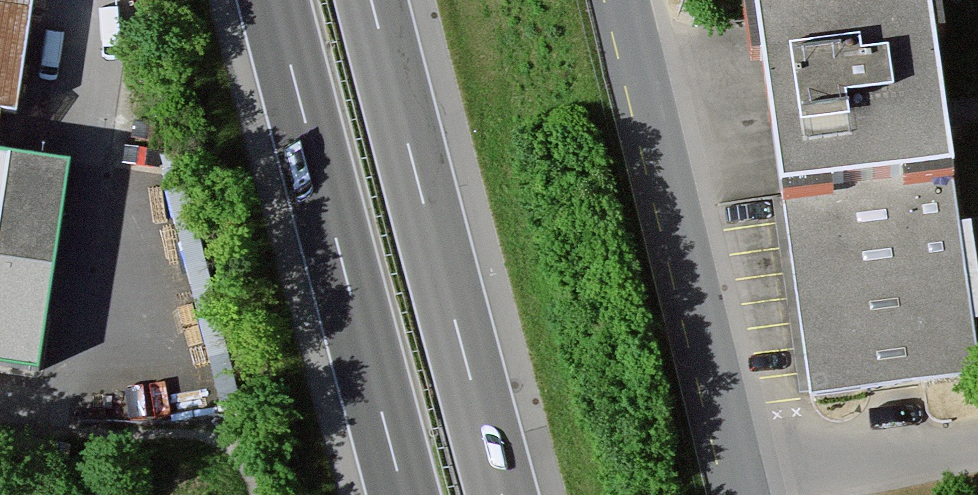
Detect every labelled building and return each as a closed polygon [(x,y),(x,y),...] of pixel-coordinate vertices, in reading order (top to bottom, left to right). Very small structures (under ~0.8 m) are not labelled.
[(9,123),(28,0),(0,0),(0,121),(9,123)] [(945,188),(925,191),(898,11),(852,17),(850,3),(773,15),(774,25),(724,32),(750,215),(777,211),(806,406),(973,382),(945,188)] [(38,382),(70,175),(0,164),(0,376),(38,382)]
